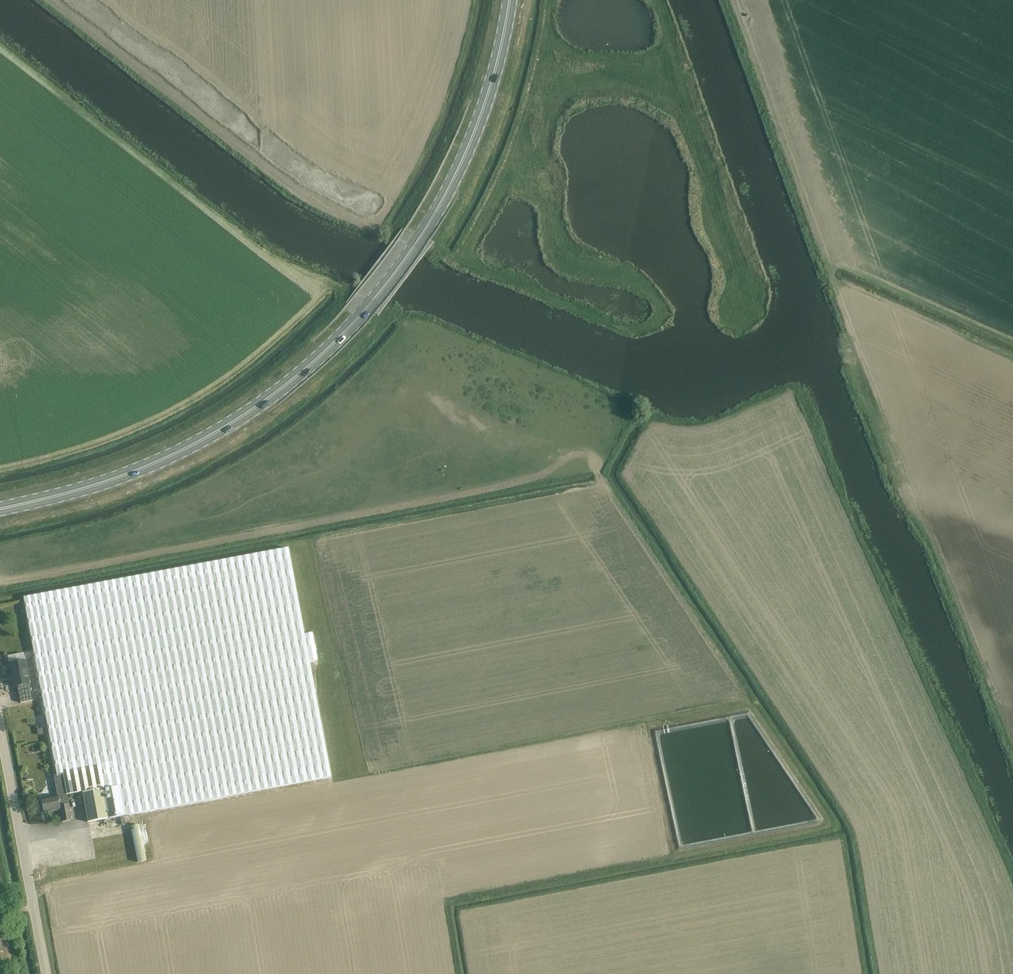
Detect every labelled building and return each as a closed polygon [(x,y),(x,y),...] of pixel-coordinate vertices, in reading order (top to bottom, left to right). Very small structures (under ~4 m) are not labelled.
[(304,635),(288,549),(24,598),(24,600),(57,776),(54,776),(57,796),(41,799),(43,813),(60,810),(62,823),(71,821),(66,795),(82,793),(87,823),(100,821),(101,824),(108,823),(107,819),(130,815),(331,777),(310,662),(317,661),(311,634),(304,635)] [(32,701),(24,661),(8,664),(13,687),(17,687),(20,703),(32,701)]
